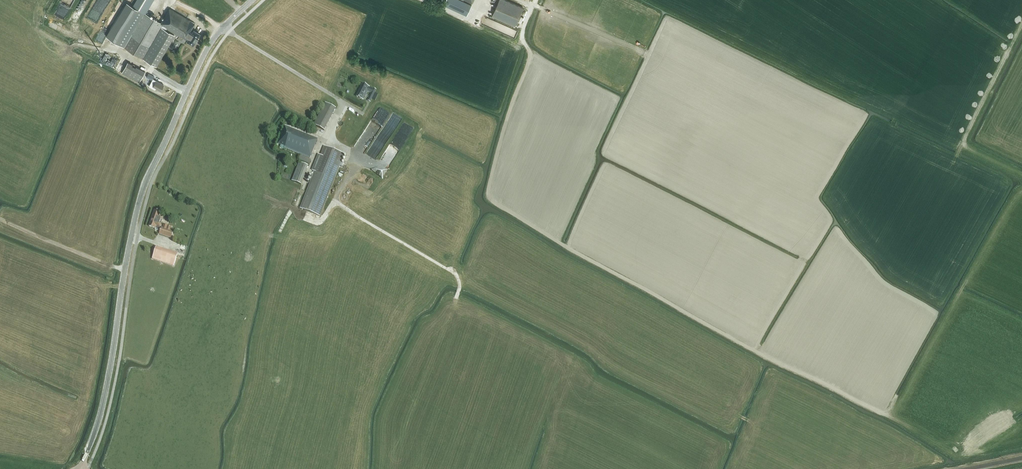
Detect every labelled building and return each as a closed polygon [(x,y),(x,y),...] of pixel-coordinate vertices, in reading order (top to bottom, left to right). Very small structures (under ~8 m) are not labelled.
[(144,59),(163,27),(160,25),(161,23),(145,13),(152,0),(136,0),(133,6),(127,3),(106,37),(122,46),(144,59)] [(444,4),(464,13),(469,3),(463,1),(463,0),(446,0),(444,4)] [(523,8),(506,0),(499,0),(492,16),(515,26),(523,8)] [(195,24),(174,11),(175,10),(171,7),(170,9),(169,9),(161,23),(160,25),(163,27),(167,29),(178,36),(177,38),(181,41),(183,38),(187,40),(187,41),(193,45),(200,34),(193,30),(193,31),(191,30),(195,24)] [(81,23),(80,27),(86,29),(84,36),(88,37),(91,26),(81,23)] [(101,43),(110,30),(105,27),(97,40),(101,43)] [(167,29),(163,27),(144,59),(156,67),(174,36),(166,30),(167,29)] [(128,61),(122,72),(140,81),(146,70),(128,61)] [(160,91),(164,85),(156,81),(153,87),(160,91)] [(364,100),(368,91),(371,93),(368,100),(370,102),(376,90),(363,83),(356,97),(362,99),(364,100)] [(325,103),(314,125),(324,130),(336,108),(325,103)] [(310,158),(314,148),(318,139),(286,126),(278,144),(285,146),(285,148),(310,158)] [(325,147),(321,155),(318,154),(311,170),(315,172),(301,208),(320,216),(344,154),(325,147)] [(311,160),(300,156),(299,159),(309,164),(311,160)] [(308,166),(299,162),(291,181),(301,184),(308,166)] [(154,210),(149,226),(156,228),(156,226),(160,227),(163,218),(160,216),(161,212),(154,210)] [(174,232),(170,230),(171,226),(164,224),(162,228),(161,227),(159,234),(172,238),(174,232)] [(174,266),(178,255),(156,247),(152,259),(174,266)]
